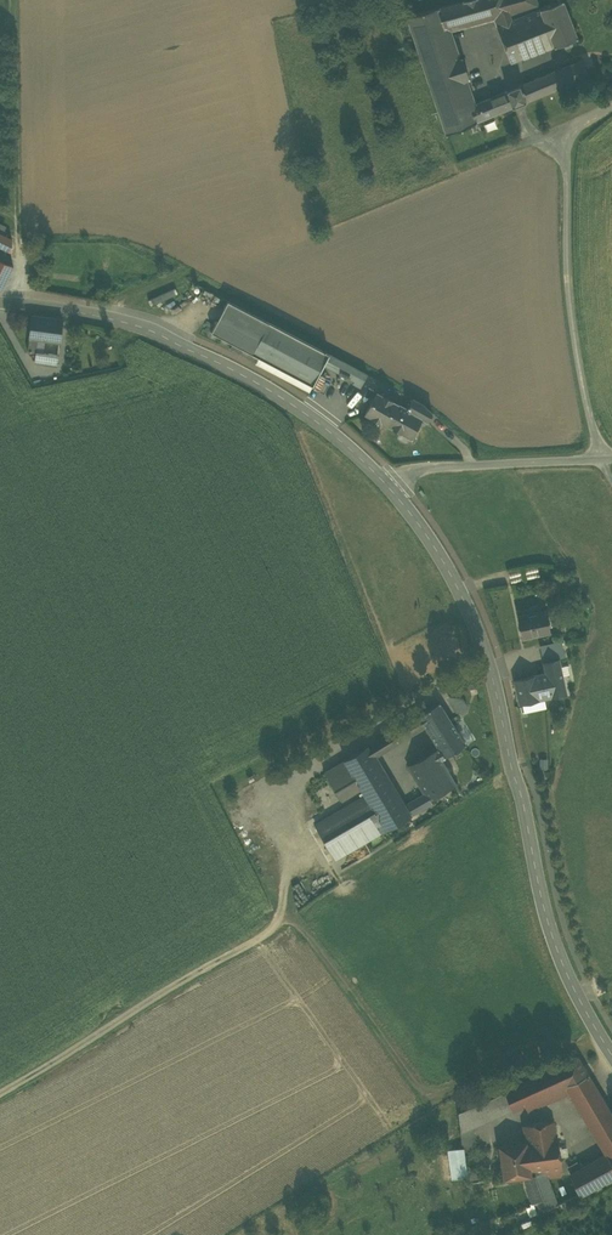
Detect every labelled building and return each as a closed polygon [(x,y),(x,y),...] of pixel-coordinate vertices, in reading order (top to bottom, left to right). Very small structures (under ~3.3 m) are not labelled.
[(473,21),(467,0),(465,0),(407,16),(447,133),(466,125),(477,121),(471,105),(463,80),(469,78),(462,56),(455,59),(445,28),(473,21)] [(473,21),(481,19),(476,0),(467,0),(473,21)] [(481,19),(493,15),(497,24),(541,7),(538,0),(476,0),(481,19)] [(511,62),(554,45),(555,45),(577,37),(563,0),(561,0),(541,7),(497,24),(511,62)] [(582,59),(519,85),(525,102),(589,76),(582,59)] [(514,106),(525,102),(519,85),(508,90),(514,106)] [(471,105),(477,121),(496,113),(514,106),(508,90),(471,105)] [(0,232),(0,246),(12,252),(12,238),(0,232)] [(2,292),(3,290),(14,266),(0,259),(0,291),(2,292)] [(176,288),(149,299),(151,304),(178,294),(176,288)] [(233,343),(253,353),(269,322),(228,301),(212,331),(233,343)] [(59,342),(60,342),(63,319),(33,315),(30,338),(41,339),(58,342),(59,342)] [(269,322),(253,353),(260,357),(313,385),(324,364),(329,354),(269,322)] [(28,354),(39,355),(41,339),(30,338),(29,341),(28,354)] [(253,353),(233,343),(230,348),(257,362),(260,357),(253,353)] [(324,364),(355,380),(360,370),(329,354),(324,364)] [(57,358),(39,355),(38,368),(40,368),(54,370),(60,371),(62,359),(57,358)] [(313,385),(260,357),(257,362),(256,363),(309,392),(313,385)] [(368,374),(360,370),(355,380),(353,383),(361,387),(368,374)] [(321,373),(314,386),(319,389),(326,376),(321,373)] [(386,424),(408,436),(419,416),(428,421),(433,412),(423,404),(413,398),(407,408),(378,392),(366,413),(386,424)] [(537,565),(525,568),(528,580),(540,577),(537,565)] [(520,568),(509,571),(512,583),(523,580),(520,568)] [(517,615),(523,638),(539,634),(549,632),(544,611),(528,615),(527,613),(518,615),(517,615)] [(560,641),(541,645),(545,661),(558,659),(564,658),(560,641)] [(545,661),(547,673),(551,696),(565,694),(558,659),(545,661)] [(545,698),(551,696),(547,673),(535,675),(540,699),(545,698)] [(523,702),(540,699),(535,675),(516,678),(521,702),(523,702)] [(464,713),(467,711),(468,705),(463,697),(450,695),(447,697),(449,701),(456,712),(464,713)] [(540,699),(523,702),(525,711),(547,707),(545,698),(540,699)] [(440,702),(419,714),(426,726),(429,732),(450,719),(440,702)] [(419,714),(377,740),(384,751),(426,726),(419,714)] [(458,731),(450,719),(429,732),(439,748),(444,756),(465,744),(465,743),(458,731)] [(466,726),(458,731),(465,743),(473,738),(466,726)] [(377,740),(368,745),(375,757),(384,751),(377,740)] [(362,789),(365,795),(386,829),(410,815),(432,802),(430,798),(429,799),(426,793),(425,793),(404,806),(375,757),(368,745),(344,759),(350,769),(362,789)] [(426,793),(429,799),(430,798),(456,783),(441,758),(444,756),(439,748),(409,766),(425,793),(426,793)] [(350,769),(344,759),(324,771),(330,781),(350,769)] [(342,801),(362,789),(350,769),(330,781),(341,799),(342,801)] [(336,858),(386,829),(365,795),(316,824),(336,858)] [(569,1091),(584,1117),(606,1103),(579,1057),(506,1090),(513,1107),(525,1102),(543,1094),(565,1084),(569,1091)] [(543,1094),(546,1102),(569,1091),(565,1084),(543,1094)] [(473,1125),(513,1107),(506,1090),(458,1111),(461,1131),(473,1125)] [(525,1102),(529,1110),(546,1102),(543,1094),(525,1102)] [(606,1103),(584,1117),(588,1124),(611,1111),(606,1103)] [(581,1194),(611,1176),(611,1113),(611,1111),(588,1124),(606,1154),(571,1174),(581,1194)] [(504,1178),(526,1175),(546,1171),(561,1169),(562,1169),(558,1135),(556,1135),(554,1121),(553,1120),(524,1124),(526,1141),(499,1145),(504,1178)] [(448,1149),(452,1179),(468,1177),(465,1151),(476,1149),(473,1125),(461,1131),(463,1148),(448,1149)] [(547,1177),(546,1171),(526,1175),(527,1185),(526,1186),(532,1202),(534,1202),(538,1213),(557,1204),(547,1177)]
